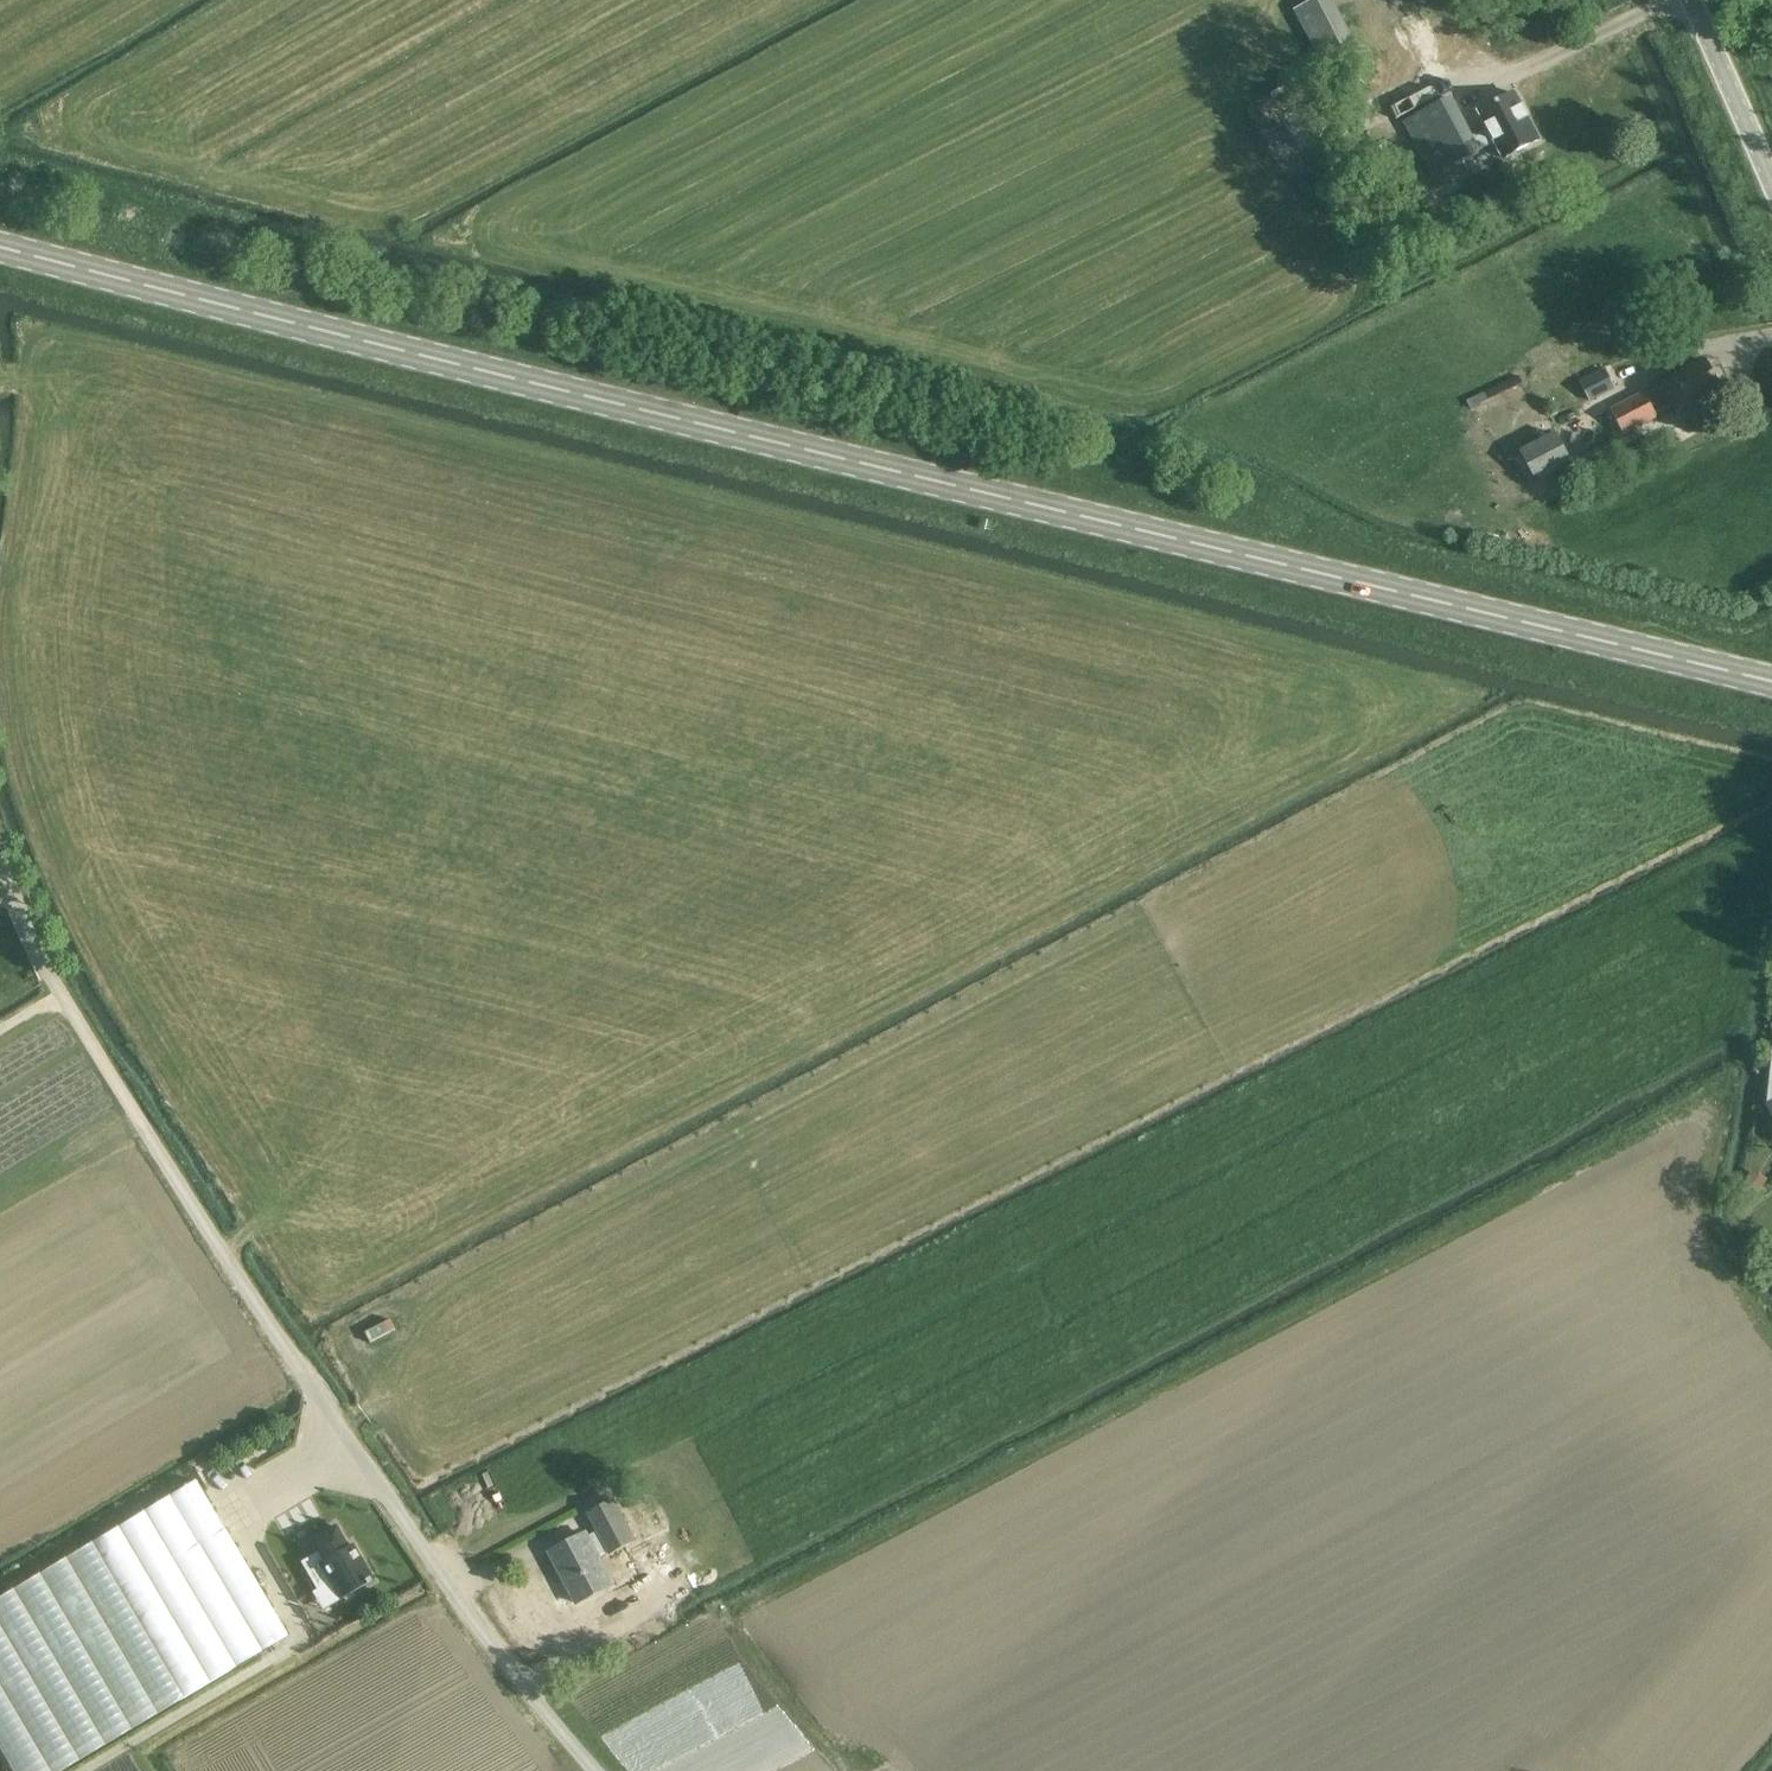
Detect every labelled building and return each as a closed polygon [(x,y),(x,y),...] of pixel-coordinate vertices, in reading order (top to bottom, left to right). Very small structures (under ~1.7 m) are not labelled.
[(1319,62),(1355,43),(1333,0),(1312,0),(1292,10),(1319,62)] [(1402,122),(1432,178),(1481,154),(1480,152),(1495,144),(1503,157),(1540,138),(1515,92),(1478,111),(1487,128),(1472,136),(1452,97),(1402,122)] [(1610,410),(1624,435),(1658,417),(1656,414),(1671,406),(1675,412),(1689,404),(1691,408),(1707,400),(1705,395),(1722,386),(1707,357),(1673,375),(1674,376),(1659,384),(1661,387),(1645,395),(1643,391),(1610,410)] [(1605,368),(1579,382),(1590,402),(1616,389),(1605,368)] [(1555,431),(1519,452),(1537,484),(1573,464),(1555,431)] [(287,1636),(195,1481),(0,1597),(0,1749),(13,1770),(61,1770),(287,1636)] [(613,1583),(598,1555),(607,1551),(609,1555),(635,1541),(613,1499),(587,1513),(597,1532),(588,1536),(586,1532),(550,1551),(577,1602),(613,1583)] [(309,1556),(293,1566),(309,1593),(321,1586),(330,1602),(364,1582),(342,1545),(336,1549),(324,1529),(301,1542),(309,1556)]
